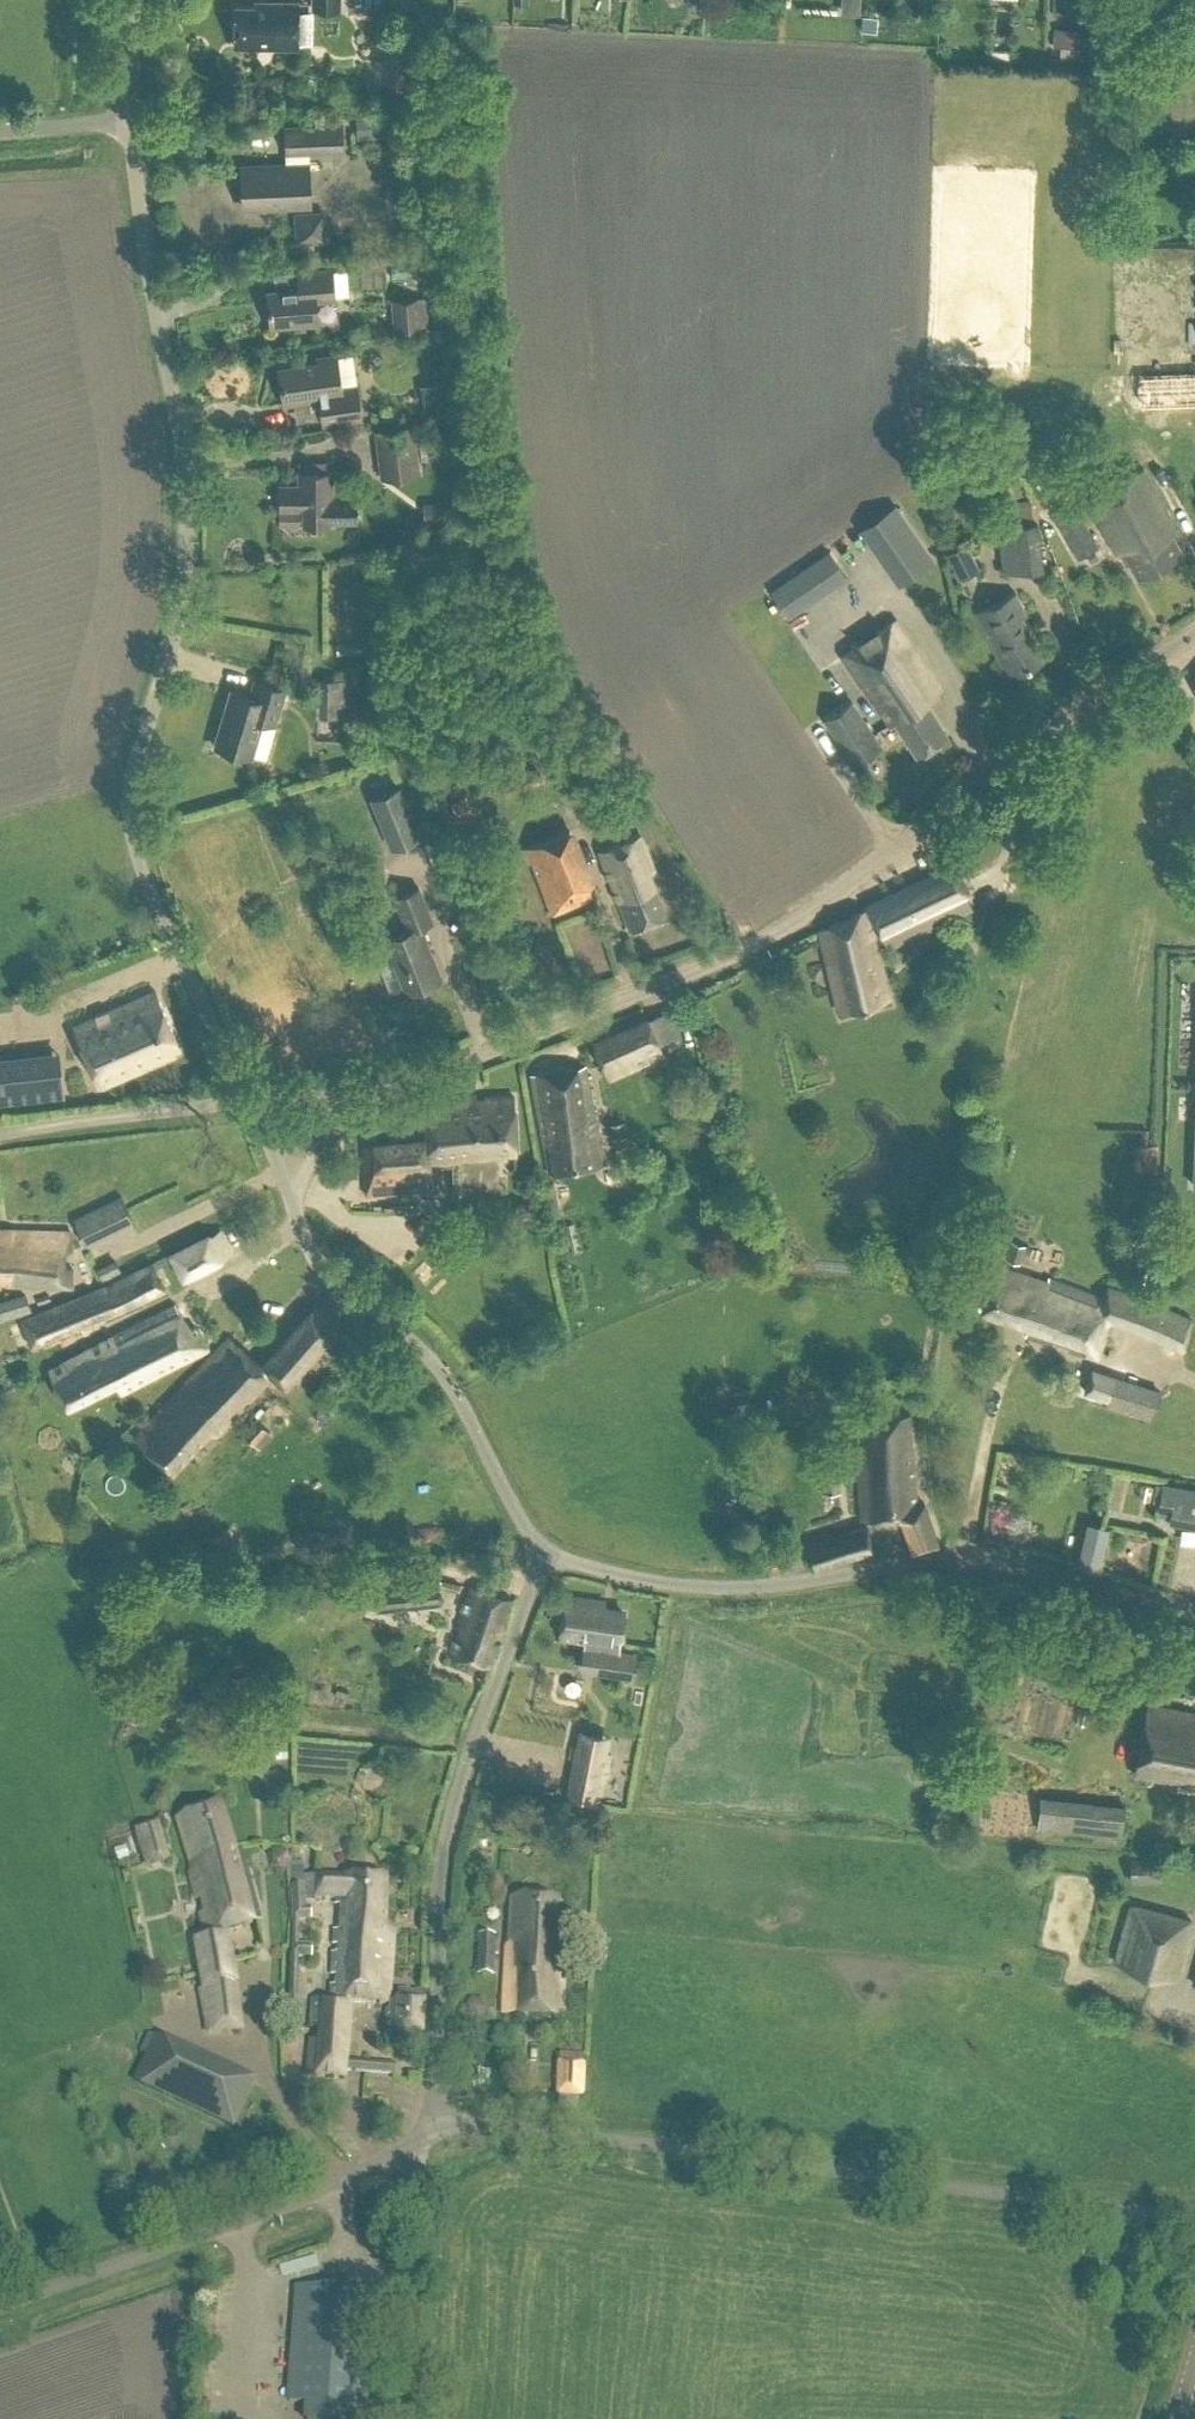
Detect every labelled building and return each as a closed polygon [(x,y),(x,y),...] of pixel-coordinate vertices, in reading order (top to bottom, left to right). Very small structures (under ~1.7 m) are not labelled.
[(340,0),(315,0),(315,9),(340,9),(340,0)] [(842,12),(861,13),(861,0),(843,0),(842,12)] [(316,10),(300,10),(301,3),(270,2),(270,7),(238,6),(236,47),(299,48),(299,41),(315,42),(316,10)] [(579,40),(606,38),(605,27),(578,29),(579,40)] [(1054,28),(1053,44),(1088,46),(1089,30),(1054,28)] [(412,89),(412,41),(411,41),(410,41),(389,41),(388,88),(409,89),(412,89)] [(357,137),(397,134),(396,113),(356,116),(357,137)] [(264,125),(263,143),(288,144),(289,126),(264,125)] [(289,152),(341,150),(340,127),(289,128),(289,152)] [(287,162),(310,161),(310,152),(287,153),(287,162)] [(264,210),(264,204),(312,202),(311,162),(243,165),(244,205),(249,205),(249,211),(264,210)] [(298,242),(327,241),(326,212),(297,213),(298,242)] [(270,327),(316,323),(314,298),(334,296),(332,269),(298,271),(299,288),(268,290),(270,327)] [(392,298),(395,328),(418,327),(416,296),(392,298)] [(318,364),(280,369),(285,404),(296,402),(320,399),(323,415),(324,424),(326,424),(329,423),(361,419),(357,386),(341,388),(341,383),(337,355),(317,358),(318,364)] [(423,416),(450,413),(446,384),(420,387),(423,416)] [(382,478),(421,473),(414,424),(375,429),(382,478)] [(432,441),(420,442),(421,459),(434,458),(432,441)] [(335,492),(335,471),(300,470),(299,482),(281,482),(280,522),(329,523),(329,521),(359,521),(359,492),(335,492)] [(1183,550),(1173,532),(1180,528),(1146,471),(1092,503),(1120,551),(1124,549),(1140,575),(1183,550)] [(1004,523),(997,524),(1005,571),(1046,565),(1035,495),(1000,501),(1004,523)] [(934,555),(895,498),(860,522),(899,580),(934,555)] [(435,521),(453,520),(452,502),(435,502),(435,521)] [(1078,558),(1099,546),(1077,505),(1055,517),(1078,558)] [(415,540),(414,527),(401,528),(401,540),(415,540)] [(960,579),(980,568),(967,542),(946,553),(960,579)] [(790,617),(848,577),(829,550),(771,590),(790,617)] [(1011,674),(1044,658),(1023,616),(1029,613),(1019,591),(979,610),(1011,674)] [(949,732),(928,701),(943,690),(894,618),(844,652),(858,673),(892,723),(897,720),(919,753),(949,732)] [(343,640),(343,651),(374,650),(373,639),(343,640)] [(356,715),(356,678),(320,678),(319,715),(356,715)] [(278,723),(288,690),(256,680),(251,695),(234,690),(217,746),(254,757),(265,720),(278,723)] [(883,745),(852,700),(824,719),(855,764),(883,745)] [(419,833),(399,782),(370,793),(390,845),(419,833)] [(554,913),(595,896),(590,884),(594,882),(571,826),(526,844),(554,913)] [(632,926),(667,912),(651,871),(657,868),(643,832),(601,848),(632,926)] [(330,856),(325,843),(308,850),(314,863),(330,856)] [(888,948),(973,908),(952,864),(867,904),(888,948)] [(407,991),(443,977),(423,924),(432,920),(419,887),(396,896),(408,929),(387,938),(395,958),(385,962),(383,967),(391,988),(396,990),(406,986),(407,991)] [(842,1009),(890,996),(867,906),(822,928),(842,1009)] [(103,1085),(177,1052),(174,1047),(182,1043),(157,987),(76,1022),(103,1085)] [(647,1015),(591,1040),(609,1081),(666,1055),(647,1015)] [(13,1055),(14,1060),(15,1072),(0,1074),(0,1092),(18,1090),(48,1087),(46,1068),(44,1056),(44,1051),(13,1055)] [(549,1172),(602,1163),(585,1065),(532,1074),(549,1172)] [(93,1072),(79,1076),(85,1097),(100,1093),(93,1072)] [(477,1098),(477,1095),(427,1098),(427,1137),(364,1140),(367,1193),(430,1189),(429,1158),(486,1156),(485,1153),(517,1152),(515,1096),(477,1098)] [(614,1137),(626,1135),(624,1121),(611,1123),(614,1137)] [(108,1228),(97,1206),(74,1217),(84,1239),(108,1228)] [(73,1228),(66,1228),(3,1226),(3,1229),(0,1229),(0,1277),(4,1277),(4,1282),(72,1284),(73,1264),(60,1264),(60,1249),(73,1249),(73,1228)] [(183,1280),(225,1259),(210,1230),(168,1251),(183,1280)] [(1004,1255),(1018,1260),(1024,1243),(1010,1238),(1004,1255)] [(115,1259),(98,1267),(104,1279),(121,1270),(115,1259)] [(32,1347),(120,1313),(167,1289),(152,1260),(102,1286),(21,1317),(32,1347)] [(1100,1315),(1183,1346),(1193,1317),(1152,1301),(1134,1294),(1115,1287),(1105,1283),(1102,1293),(1068,1280),(1048,1272),(1047,1273),(1044,1272),(1042,1276),(1041,1277),(998,1261),(981,1306),(981,1307),(1026,1324),(1024,1330),(1025,1331),(1039,1336),(1042,1328),(1069,1339),(1066,1346),(1093,1356),(1097,1357),(1101,1348),(1104,1338),(1093,1334),(1094,1331),(1100,1315)] [(115,1331),(49,1365),(66,1403),(123,1377),(128,1387),(170,1366),(168,1361),(188,1351),(190,1356),(210,1347),(194,1322),(190,1324),(176,1302),(115,1331)] [(262,1362),(273,1372),(284,1382),(329,1334),(336,1327),(319,1311),(314,1306),(262,1362)] [(217,1432),(273,1372),(262,1362),(261,1363),(231,1335),(137,1434),(173,1469),(212,1427),(217,1432)] [(1090,1367),(1082,1392),(1107,1400),(1115,1375),(1090,1367)] [(911,1446),(909,1413),(862,1416),(864,1446),(857,1446),(862,1518),(903,1518),(913,1549),(937,1541),(924,1499),(917,1502),(914,1446),(911,1446)] [(260,1448),(274,1434),(257,1418),(244,1432),(260,1448)] [(823,1493),(840,1492),(839,1466),(822,1467),(823,1493)] [(1163,1481),(1158,1506),(1171,1509),(1169,1522),(1194,1527),(1194,1488),(1163,1481)] [(814,1569),(874,1551),(865,1522),(806,1540),(814,1569)] [(213,1552),(238,1540),(231,1526),(206,1538),(213,1552)] [(379,1609),(442,1602),(438,1573),(376,1580),(379,1609)] [(501,1630),(511,1596),(471,1583),(457,1624),(461,1625),(451,1653),(488,1665),(496,1643),(490,1640),(494,1628),(501,1630)] [(624,1611),(603,1608),(604,1601),(590,1599),(565,1595),(559,1634),(558,1639),(584,1642),(584,1645),(600,1647),(597,1673),(633,1678),(637,1652),(618,1650),(619,1642),(624,1611)] [(1147,1702),(1135,1773),(1194,1783),(1194,1710),(1147,1702)] [(577,1745),(568,1792),(600,1799),(606,1767),(610,1768),(613,1752),(577,1745)] [(1121,1846),(1122,1803),(1038,1802),(1038,1846),(1121,1846)] [(204,1915),(202,1916),(208,1939),(194,1943),(203,1995),(208,2037),(243,2033),(229,1933),(262,1922),(245,1857),(234,1860),(220,1807),(177,1821),(198,1901),(200,1900),(204,1915)] [(149,1871),(172,1864),(161,1826),(138,1832),(149,1871)] [(1131,1882),(1162,1881),(1161,1857),(1129,1859),(1131,1882)] [(307,1900),(315,1900),(317,1879),(317,1878),(305,1879),(305,1864),(290,1865),(294,1922),(290,2028),(302,2029),(303,2002),(299,2001),(300,1960),(314,1960),(314,1946),(301,1946),(302,1923),(313,1923),(313,1908),(307,1908),(307,1900)] [(317,1879),(315,1900),(315,1901),(344,1903),(335,2003),(313,2002),(311,2029),(318,2029),(317,2043),(310,2042),(307,2078),(344,2080),(351,2005),(390,2007),(396,1934),(386,1933),(390,1883),(317,1879)] [(556,1959),(557,1902),(512,1901),(511,1949),(508,1949),(506,2019),(564,2020),(565,1960),(556,1959)] [(1178,1978),(1193,1919),(1128,1902),(1112,1961),(1178,1978)] [(496,1979),(497,1939),(480,1938),(479,1978),(496,1979)] [(423,2047),(425,1993),(398,1992),(397,2012),(388,2012),(386,2046),(423,2047)] [(132,2086),(141,2091),(235,2134),(258,2084),(150,2033),(140,2054),(146,2057),(132,2086)] [(582,2098),(583,2069),(582,2069),(583,2056),(561,2055),(560,2065),(558,2065),(557,2097),(559,2097),(558,2108),(578,2109),(579,2098),(582,2098)] [(374,2295),(298,2290),(289,2404),(308,2406),(307,2418),(345,2418),(346,2408),(365,2410),(374,2295)]
